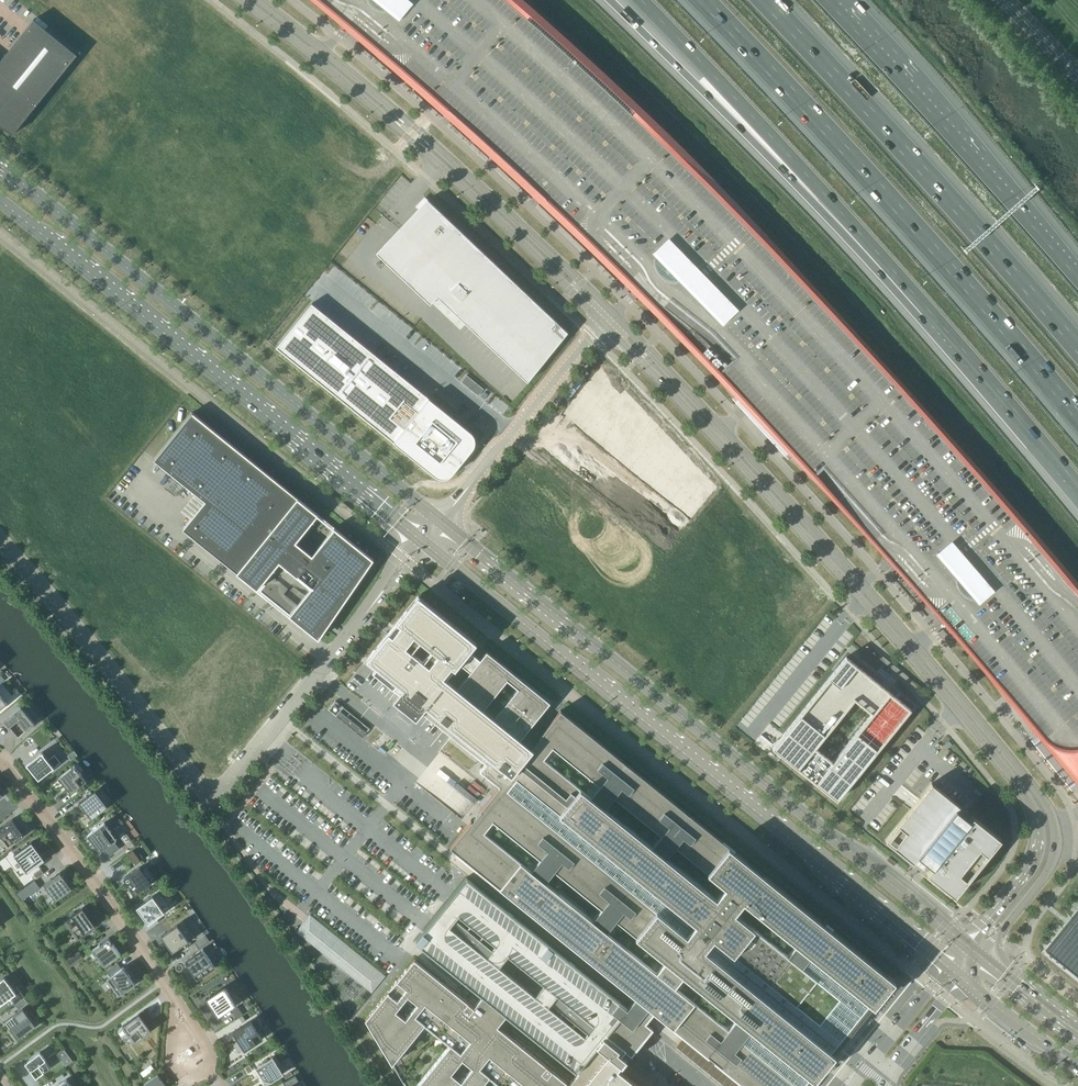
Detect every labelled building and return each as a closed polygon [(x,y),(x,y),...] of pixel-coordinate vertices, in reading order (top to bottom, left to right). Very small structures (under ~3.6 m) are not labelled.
[(328,16),(340,27),(502,180),(627,303),(722,396),(879,571),(912,607),(933,629),(938,633),(1076,798),(1077,814),(1077,593),(851,334),(728,207),(572,59),(504,0),(306,0),(328,16)] [(0,62),(0,126),(12,136),(78,56),(45,29),(34,20),(0,62)] [(629,101),(625,106),(624,107),(637,119),(642,114),(634,106),(629,101)] [(567,332),(427,199),(398,229),(375,253),(429,304),(437,296),(527,381),(563,336),(567,332)] [(756,227),(751,231),(750,232),(763,245),(768,240),(756,227)] [(292,327),(275,348),(276,348),(301,368),(321,385),(336,396),(360,416),(375,428),(389,439),(391,441),(393,443),(414,459),(432,474),(434,476),(436,477),(439,478),(441,478),(443,478),(446,478),(448,477),(450,476),(452,474),(459,465),(465,458),(465,457),(467,455),(472,449),(473,447),(474,445),(475,442),(475,440),(474,437),(473,435),(472,433),(470,431),(448,413),(427,397),(417,388),(396,372),(372,352),(345,330),(335,322),(333,320),(331,319),(324,314),(311,303),(292,327)] [(865,343),(865,344),(860,348),(873,362),(878,357),(865,343)] [(595,378),(565,415),(690,518),(713,490),(623,394),(624,393),(601,369),(594,378),(595,378)] [(205,501),(182,529),(257,589),(279,562),(284,566),(284,567),(283,568),(283,569),(284,570),(284,571),(285,572),(286,572),(287,572),(288,572),(289,571),(310,588),(288,615),(318,639),(373,559),(192,412),(153,460),(205,501)] [(292,592),(279,594),(277,589),(269,590),(271,599),(278,597),(280,610),(295,607),(292,592)] [(485,763),(484,763),(483,763),(482,763),(481,763),(481,764),(480,764),(480,765),(480,766),(480,767),(481,768),(479,770),(499,786),(498,788),(485,803),(481,808),(480,810),(479,810),(480,811),(475,818),(472,821),(471,821),(467,825),(465,828),(450,847),(464,859),(497,885),(512,897),(532,914),(612,978),(631,993),(635,997),(654,1012),(746,1085),(803,1085),(810,1077),(813,1080),(835,1054),(831,1051),(836,1046),(840,1040),(843,1042),(844,1042),(841,1039),(850,1028),(853,1030),(854,1029),(851,1027),(860,1015),(863,1018),(864,1017),(861,1015),(863,1012),(865,1010),(870,1004),(873,1006),(889,987),(894,980),(887,974),(886,973),(764,874),(763,875),(746,861),(746,860),(567,715),(567,716),(561,712),(562,711),(560,710),(558,713),(558,714),(539,736),(540,737),(539,738),(531,748),(530,747),(530,748),(529,749),(528,751),(520,759),(510,751),(550,702),(486,651),(480,659),(469,651),(476,642),(418,595),(366,659),(377,667),(372,672),(399,693),(393,700),(416,718),(420,711),(485,763)] [(849,660),(846,657),(782,735),(779,739),(772,747),(772,748),(779,753),(782,756),(786,759),(831,796),(837,800),(844,791),(847,787),(902,719),(910,709),(888,691),(872,678),(849,660)] [(17,737),(34,723),(20,706),(3,720),(17,737)] [(336,716),(342,721),(346,716),(340,711),(336,716)] [(342,721),(356,732),(360,727),(346,716),(342,721)] [(360,727),(356,732),(363,737),(367,733),(360,727)] [(67,756),(71,760),(77,755),(74,751),(70,754),(67,756)] [(53,755),(48,759),(44,754),(43,754),(41,752),(25,765),(27,767),(28,767),(38,780),(51,769),(52,769),(54,768),(54,767),(59,763),(60,763),(60,762),(54,754),(53,755)] [(71,793),(79,787),(87,781),(74,765),(67,771),(59,778),(64,784),(64,785),(65,785),(68,789),(68,790),(71,793)] [(955,895),(999,838),(972,816),(969,819),(955,809),(958,805),(931,783),(885,840),(913,862),(918,856),(932,866),(927,873),(955,895)] [(79,803),(80,803),(91,818),(91,819),(107,806),(95,791),(96,791),(95,790),(79,803)] [(7,847),(23,835),(12,819),(0,828),(0,837),(7,847)] [(87,835),(100,852),(102,850),(108,857),(115,852),(110,844),(116,839),(104,823),(87,835)] [(14,855),(27,872),(45,859),(31,842),(14,855)] [(127,854),(122,858),(127,865),(133,861),(127,854)] [(126,882),(129,886),(135,894),(151,883),(140,867),(127,876),(126,876),(123,878),(126,882)] [(37,878),(44,873),(40,869),(33,874),(37,878)] [(44,884),(56,900),(72,888),(60,872),(44,884)] [(610,1008),(613,999),(464,879),(461,883),(414,941),(534,1037),(540,1029),(542,1030),(544,1032),(547,1033),(549,1034),(550,1034),(552,1035),(554,1035),(556,1036),(559,1037),(562,1037),(564,1038),(565,1038),(567,1038),(570,1038),(572,1038),(575,1038),(578,1038),(581,1038),(583,1038),(587,1037),(590,1037),(592,1036),(595,1036),(597,1036),(600,1037),(603,1037),(600,1034),(602,1031),(607,1026),(616,1015),(610,1010),(610,1008)] [(30,895),(26,889),(19,894),(24,900),(30,895)] [(135,908),(147,924),(163,913),(152,897),(135,908)] [(79,937),(93,927),(95,925),(90,919),(87,914),(82,907),(64,920),(70,928),(72,926),(79,937)] [(304,921),(296,932),(371,993),(380,982),(382,979),(386,976),(310,914),(307,918),(304,921)] [(1049,952),(1077,975),(1077,916),(1049,952)] [(177,924),(160,936),(172,952),(184,944),(188,941),(194,937),(182,920),(177,924)] [(93,949),(92,949),(104,965),(119,955),(121,953),(120,953),(113,943),(112,943),(111,941),(109,938),(101,943),(101,944),(100,944),(93,949)] [(184,958),(199,950),(196,943),(180,951),(184,958)] [(184,961),(197,979),(215,967),(202,949),(184,961)] [(82,956),(78,952),(72,956),(75,960),(77,960),(82,956)] [(414,958),(413,959),(407,967),(406,968),(400,976),(398,978),(367,1017),(365,1019),(367,1023),(392,1064),(393,1064),(392,1063),(400,1054),(404,1048),(421,1028),(424,1024),(449,1045),(416,1085),(481,1085),(489,1076),(501,1085),(564,1085),(567,1082),(563,1079),(497,1026),(505,1015),(506,1015),(482,996),(481,996),(473,1006),(456,992),(455,992),(452,989),(451,989),(439,978),(438,978),(437,977),(428,970),(427,969),(416,960),(415,959),(414,958)] [(103,982),(116,998),(132,986),(120,969),(103,982)] [(16,993),(4,977),(0,980),(0,1005),(16,993)] [(224,986),(205,998),(218,1017),(236,1005),(224,986)] [(607,1059),(610,1056),(621,1066),(622,1065),(621,1065),(625,1059),(626,1060),(626,1059),(621,1055),(625,1050),(631,1055),(637,1047),(641,1042),(642,1041),(646,1036),(650,1031),(652,1029),(653,1028),(645,1022),(646,1022),(646,1021),(650,1017),(654,1012),(635,997),(632,1001),(627,1007),(626,1008),(618,1001),(614,998),(614,997),(613,998),(613,999),(610,1008),(610,1010),(616,1015),(607,1026),(602,1031),(600,1034),(603,1037),(600,1037),(597,1036),(595,1036),(592,1036),(590,1037),(587,1037),(583,1038),(581,1038),(578,1038),(575,1038),(572,1038),(570,1038),(567,1038),(565,1038),(564,1038),(562,1037),(559,1037),(556,1036),(554,1035),(552,1035),(550,1034),(549,1034),(547,1033),(544,1032),(542,1030),(540,1029),(534,1037),(571,1067),(573,1068),(578,1072),(577,1073),(577,1074),(570,1082),(567,1085),(640,1085),(607,1059)] [(15,1005),(19,1010),(28,1003),(24,998),(15,1005)] [(27,1014),(21,1019),(19,1021),(14,1014),(12,1016),(5,1021),(7,1023),(10,1027),(15,1034),(18,1038),(29,1030),(35,1025),(27,1014)] [(132,1019),(122,1025),(126,1030),(133,1040),(134,1042),(135,1041),(142,1036),(143,1036),(151,1030),(139,1014),(138,1014),(132,1019)] [(232,1032),(244,1051),(262,1039),(251,1020),(232,1032)] [(683,1036),(674,1048),(721,1085),(745,1085),(683,1036)] [(51,1067),(40,1052),(31,1058),(25,1063),(36,1078),(38,1076),(51,1067)] [(62,1060),(67,1066),(73,1062),(68,1055),(62,1060)] [(255,1066),(265,1083),(282,1073),(272,1056),(255,1066)] [(252,1071),(248,1065),(244,1068),(247,1074),(252,1071)] [(146,1085),(165,1085),(157,1074),(144,1083),(146,1085)] [(299,1082),(295,1075),(293,1076),(283,1082),(285,1085),(297,1085),(296,1084),(298,1083),(299,1082)]
